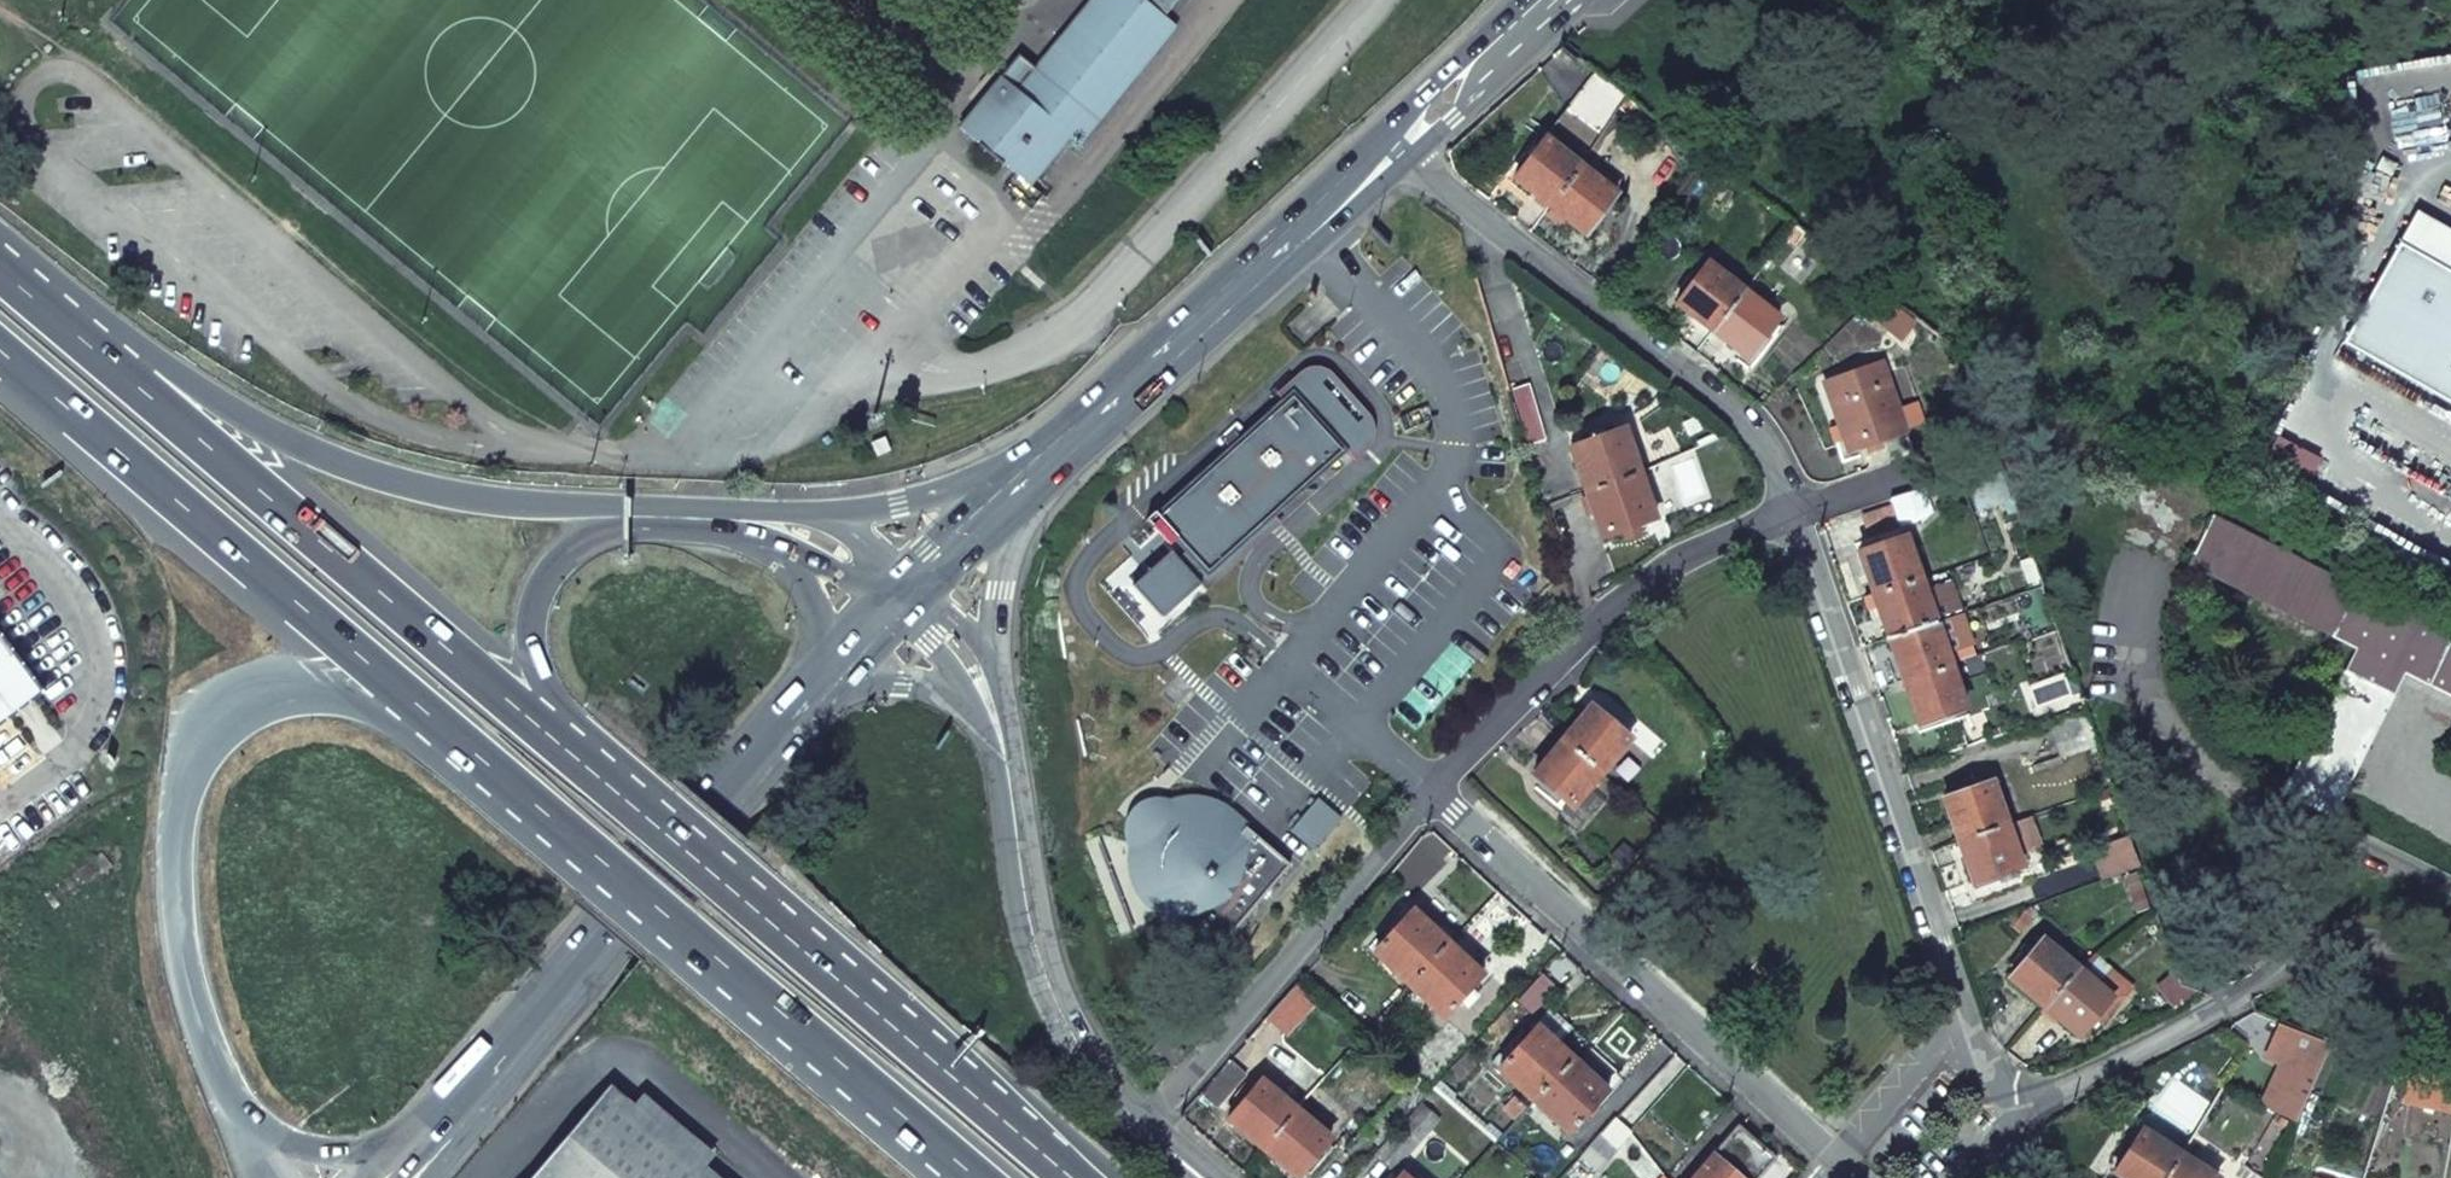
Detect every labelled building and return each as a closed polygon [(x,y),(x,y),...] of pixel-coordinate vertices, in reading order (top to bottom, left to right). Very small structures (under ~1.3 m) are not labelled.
[(957,129),(1029,191),(1073,139),(1082,148),(1178,25),(1145,0),(1089,0),(1016,89),(999,76),(957,129)] [(1595,73),(1567,111),(1601,137),(1626,97),(1595,73)] [(1544,140),(1514,181),(1550,208),(1580,168),(1544,140)] [(1580,168),(1550,208),(1585,234),(1616,195),(1580,168)] [(2415,216),(2398,248),(2450,276),(2450,236),(2415,216)] [(2450,306),(2450,276),(2398,248),(2343,348),(2407,384),(2450,306)] [(1678,304),(1713,330),(1744,290),(1709,263),(1678,304)] [(1744,290),(1713,330),(1751,357),(1781,317),(1744,290)] [(2407,384),(2450,408),(2450,306),(2407,384)] [(1881,363),(1823,383),(1847,453),(1904,433),(1881,363)] [(1166,549),(1131,586),(1158,617),(1160,618),(1164,617),(1200,586),(1192,578),(1200,571),(1207,579),(1274,518),(1347,453),(1346,451),(1364,435),(1367,430),(1366,423),(1363,417),(1326,377),(1321,374),(1315,374),(1310,376),(1293,392),(1292,391),(1155,514),(1154,513),(1145,521),(1153,530),(1158,525),(1180,550),(1173,557),(1166,549)] [(1528,385),(1510,391),(1527,447),(1545,442),(1528,385)] [(1622,431),(1568,451),(1584,495),(1638,476),(1622,431)] [(1638,476),(1584,495),(1599,540),(1654,520),(1638,476)] [(2347,489),(2331,519),(2348,490),(2347,489)] [(1883,535),(1902,528),(1894,506),(1867,516),(1874,538),(1883,535)] [(1192,578),(1200,586),(1206,593),(1281,525),(1274,518),(1207,579),(1200,571),(1192,578)] [(2213,518),(2193,555),(2189,567),(2356,651),(2284,794),(2332,819),(2404,675),(2450,698),(2450,638),(2213,518)] [(1858,553),(1874,596),(1920,580),(1902,528),(1883,535),(1885,544),(1858,553)] [(1920,580),(1874,596),(1887,638),(1934,622),(1933,619),(1923,590),(1920,580)] [(1959,610),(1949,582),(1923,590),(1933,619),(1959,610)] [(1934,622),(1887,638),(1904,683),(1950,667),(1934,622)] [(44,692),(0,634),(0,725),(44,692)] [(1950,667),(1904,683),(1918,726),(1965,710),(1950,667)] [(1589,708),(1561,742),(1600,775),(1629,741),(1589,708)] [(2083,715),(2048,726),(2059,759),(2094,746),(2083,715)] [(1561,742),(1532,777),(1572,809),(1600,775),(1561,742)] [(1944,799),(1958,842),(2006,825),(1992,783),(1944,799)] [(1152,900),(1214,953),(1292,862),(1229,809),(1216,802),(1200,798),(1185,798),(1169,804),(1167,797),(1156,800),(1147,805),(1146,804),(1140,810),(1133,818),(1135,820),(1132,829),(1129,840),(1136,842),(1135,856),(1137,873),(1142,886),(1152,900)] [(1289,832),(1313,852),(1340,820),(1316,800),(1289,832)] [(2029,817),(2006,825),(2015,853),(2039,845),(2029,817)] [(2006,825),(1958,842),(1973,885),(2021,869),(2015,853),(2006,825)] [(2103,880),(2137,868),(2127,839),(2093,851),(2103,880)] [(1411,912),(1373,954),(1407,986),(1447,944),(1411,912)] [(2043,941),(2011,980),(2045,1009),(2078,970),(2043,941)] [(1447,944),(1407,986),(1442,1018),(1481,976),(1447,944)] [(2186,969),(2180,986),(2205,996),(2207,997),(2218,990),(2210,978),(2186,969)] [(2078,970),(2045,1009),(2080,1038),(2112,999),(2078,970)] [(1515,1004),(1532,1018),(1555,989),(1539,975),(1515,1004)] [(2286,1055),(2275,1081),(2308,1095),(2335,1047),(2279,1025),(2269,1048),(2286,1055)] [(1537,1028),(1498,1069),(1533,1101),(1571,1059),(1537,1028)] [(1571,1059),(1533,1101),(1567,1133),(1606,1091),(1571,1059)] [(1218,1108),(1245,1076),(1229,1063),(1202,1094),(1218,1108)] [(1260,1081),(1228,1120),(1262,1149),(1294,1109),(1260,1081)] [(534,1177),(716,1177),(611,1088),(534,1177)] [(1294,1109),(1262,1149),(1296,1177),(1329,1138),(1294,1109)] [(1712,1156),(1737,1177),(1758,1177),(1775,1159),(1737,1127),(1712,1156)] [(1400,1132),(1380,1155),(1392,1164),(1411,1142),(1400,1132)] [(1600,1135),(1579,1157),(1597,1173),(1617,1150),(1600,1135)] [(2165,1177),(2217,1177),(2180,1154),(2165,1177)] [(1693,1177),(1737,1177),(1712,1156),(1693,1177)]
